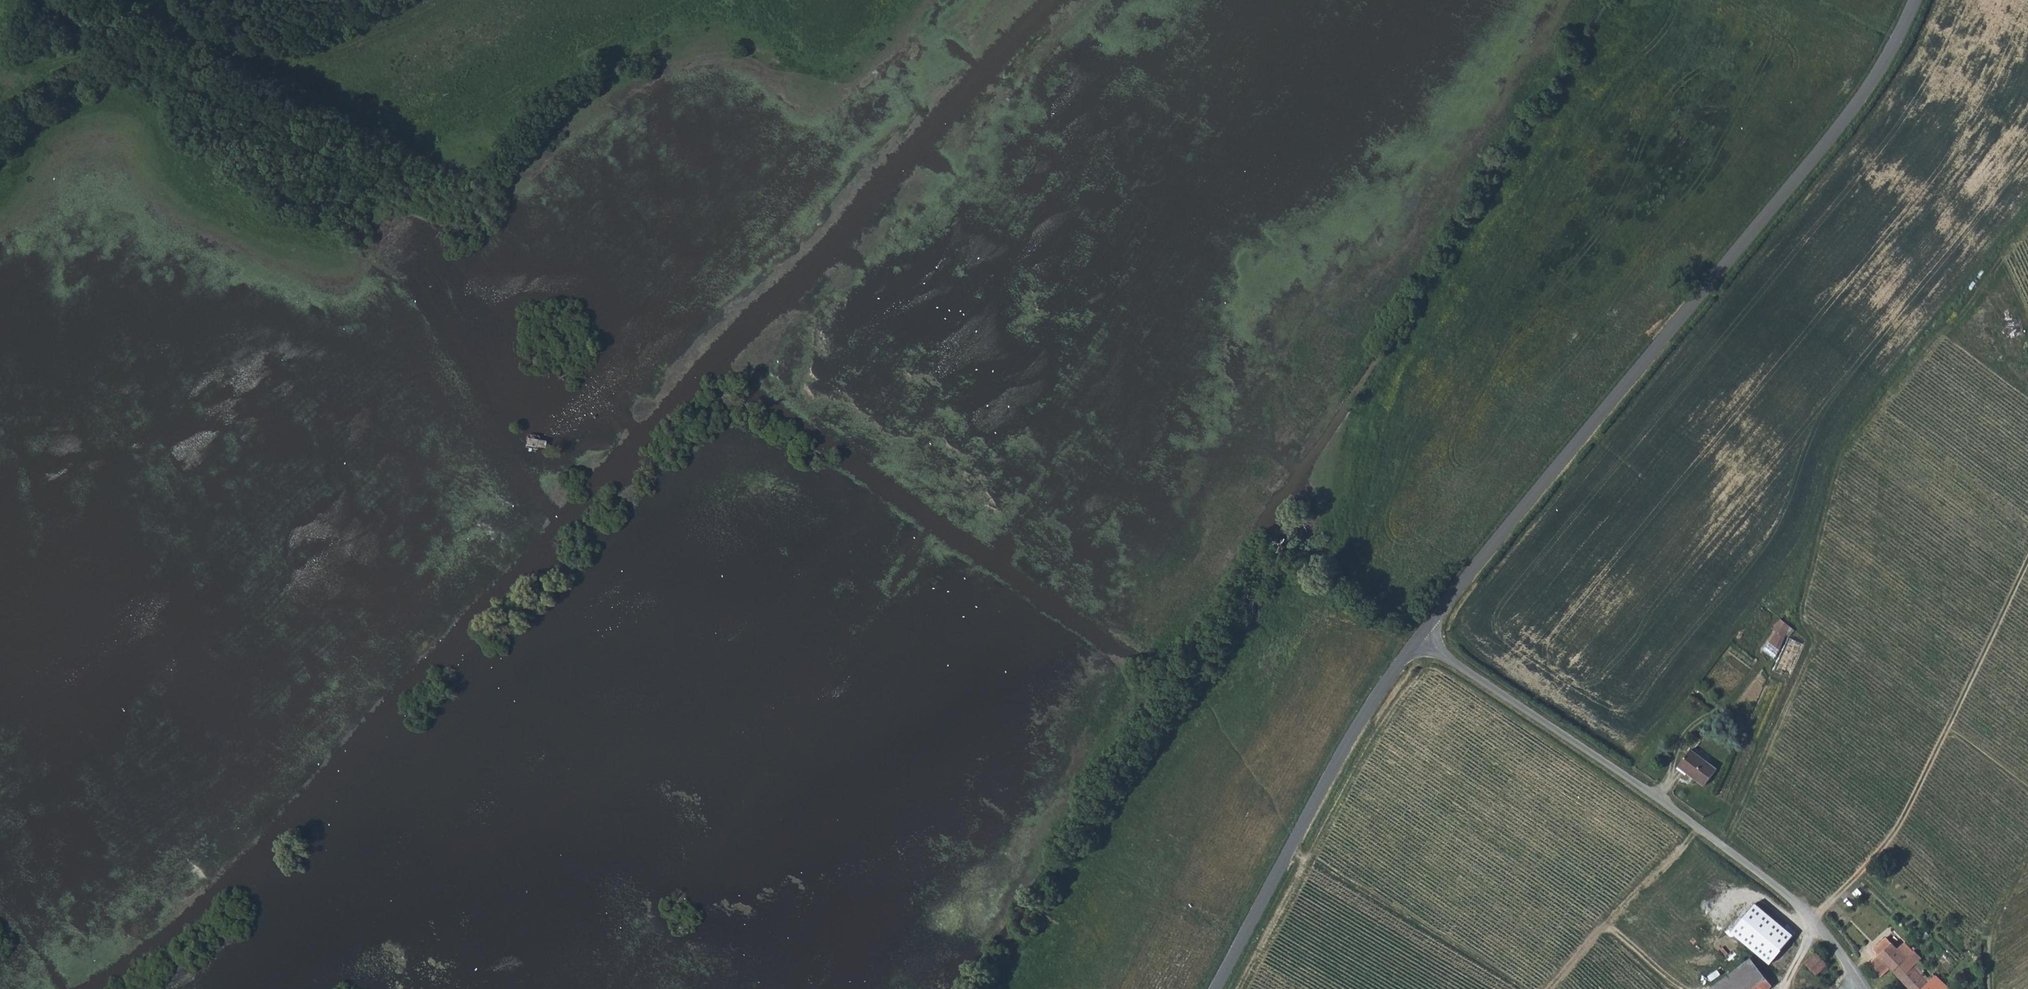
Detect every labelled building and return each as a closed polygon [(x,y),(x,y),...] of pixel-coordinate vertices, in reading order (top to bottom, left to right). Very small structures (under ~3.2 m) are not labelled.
[(540,447),(542,439),(533,437),(531,445),(540,447)] [(1783,618),(1775,629),(1780,632),(1766,651),(1774,657),(1796,628),(1783,618)] [(1775,674),(1789,680),(1805,643),(1791,637),(1775,674)] [(1688,751),(1677,768),(1702,785),(1713,768),(1688,751)] [(1877,950),(1882,956),(1894,945),(1888,939),(1877,950)] [(1896,974),(1909,962),(1900,952),(1894,945),(1882,956),(1871,967),(1882,980),(1892,970),(1896,974)] [(1907,945),(1900,952),(1909,962),(1917,955),(1907,945)] [(1909,962),(1916,969),(1925,961),(1918,954),(1917,955),(1909,962)] [(1821,963),(1821,961),(1823,959),(1820,955),(1817,957),(1816,955),(1805,966),(1810,972),(1821,963)] [(1937,980),(1931,985),(1916,969),(1909,962),(1896,974),(1910,988),(1946,988),(1937,980)] [(1740,988),(1763,988),(1769,982),(1751,964),(1733,983),(1740,988)]
